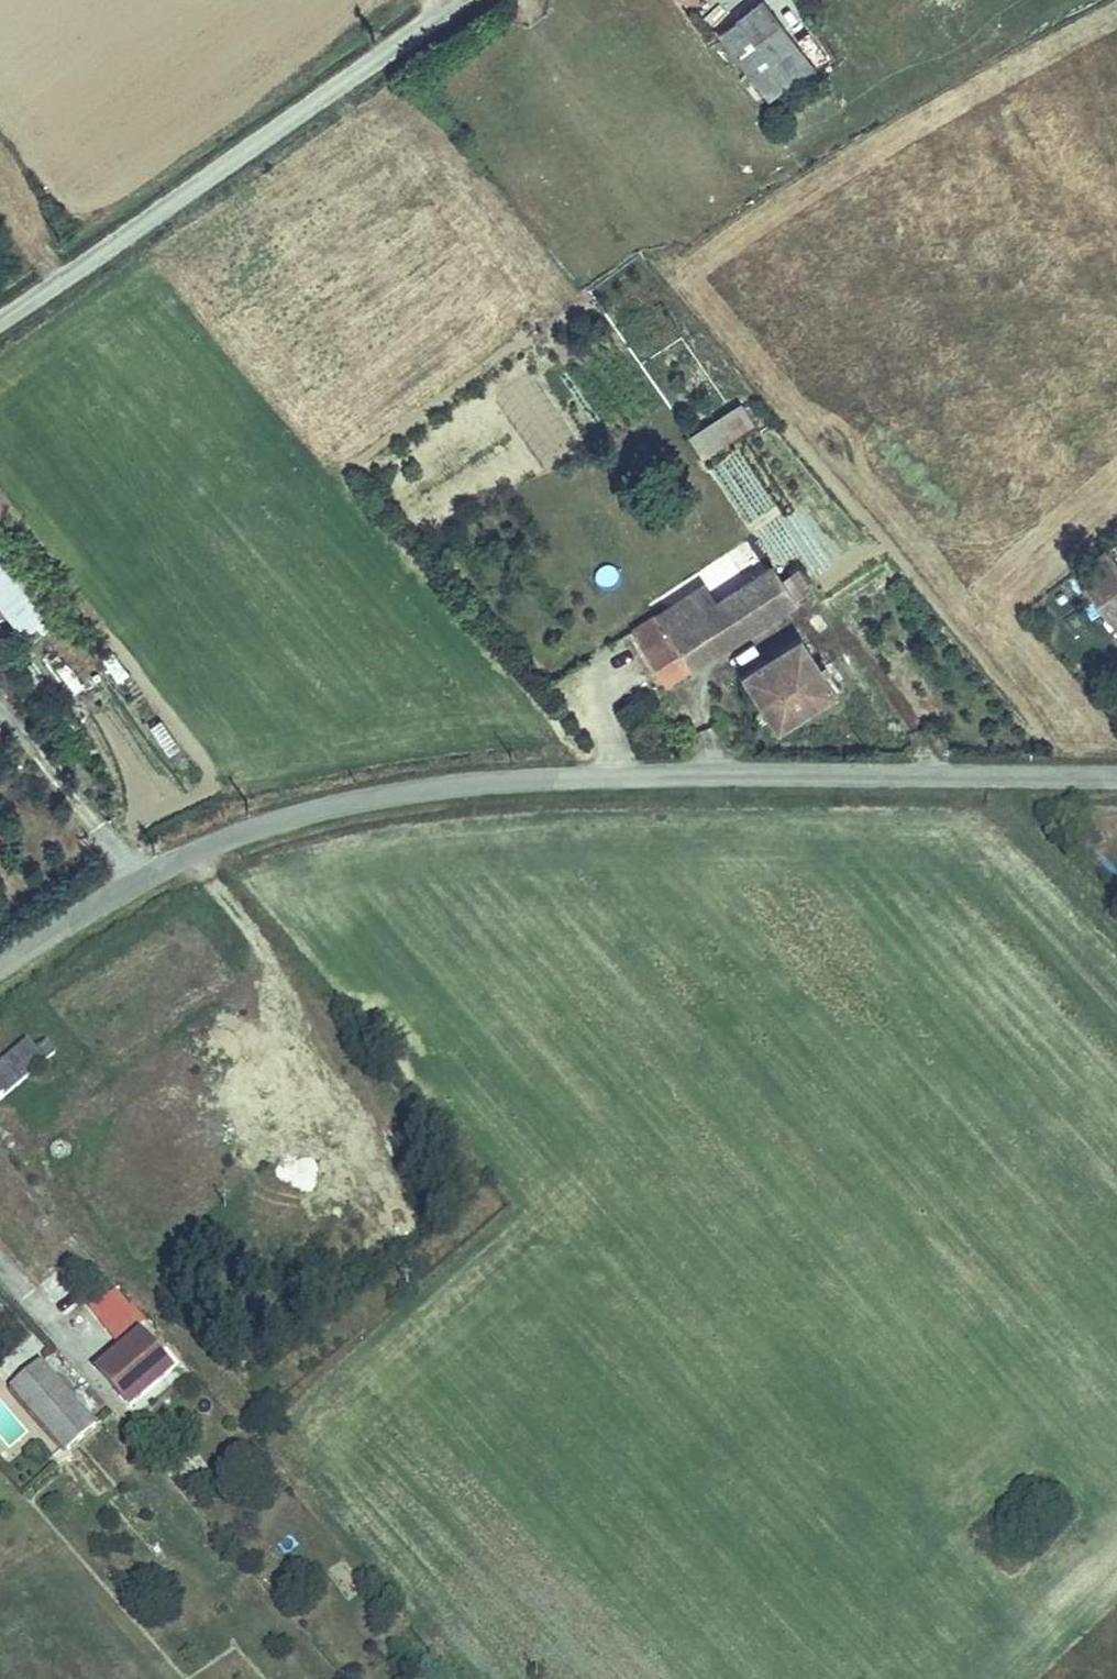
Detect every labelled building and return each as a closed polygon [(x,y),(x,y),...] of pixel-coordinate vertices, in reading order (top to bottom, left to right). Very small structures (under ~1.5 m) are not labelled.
[(768,0),(753,0),(723,24),(772,87),(812,56),(768,0)] [(690,428),(705,453),(750,426),(735,400),(690,428)] [(668,626),(656,607),(626,625),(661,680),(809,586),(786,550),(720,593),(668,626)] [(1088,579),(1116,619),(1116,558),(1088,579)] [(656,607),(668,626),(720,593),(707,574),(656,607)] [(737,673),(776,732),(851,682),(825,644),(809,654),(796,634),(737,673)] [(160,719),(147,726),(165,758),(178,751),(160,719)] [(29,1077),(55,1054),(47,1045),(37,1054),(27,1044),(11,1056),(0,1066),(0,1101),(4,1098),(29,1077)] [(0,1297),(0,1316),(11,1306),(1,1296),(0,1297)] [(172,1359),(140,1323),(98,1360),(130,1396),(172,1359)] [(41,1354),(9,1381),(63,1443),(94,1416),(41,1354)]
